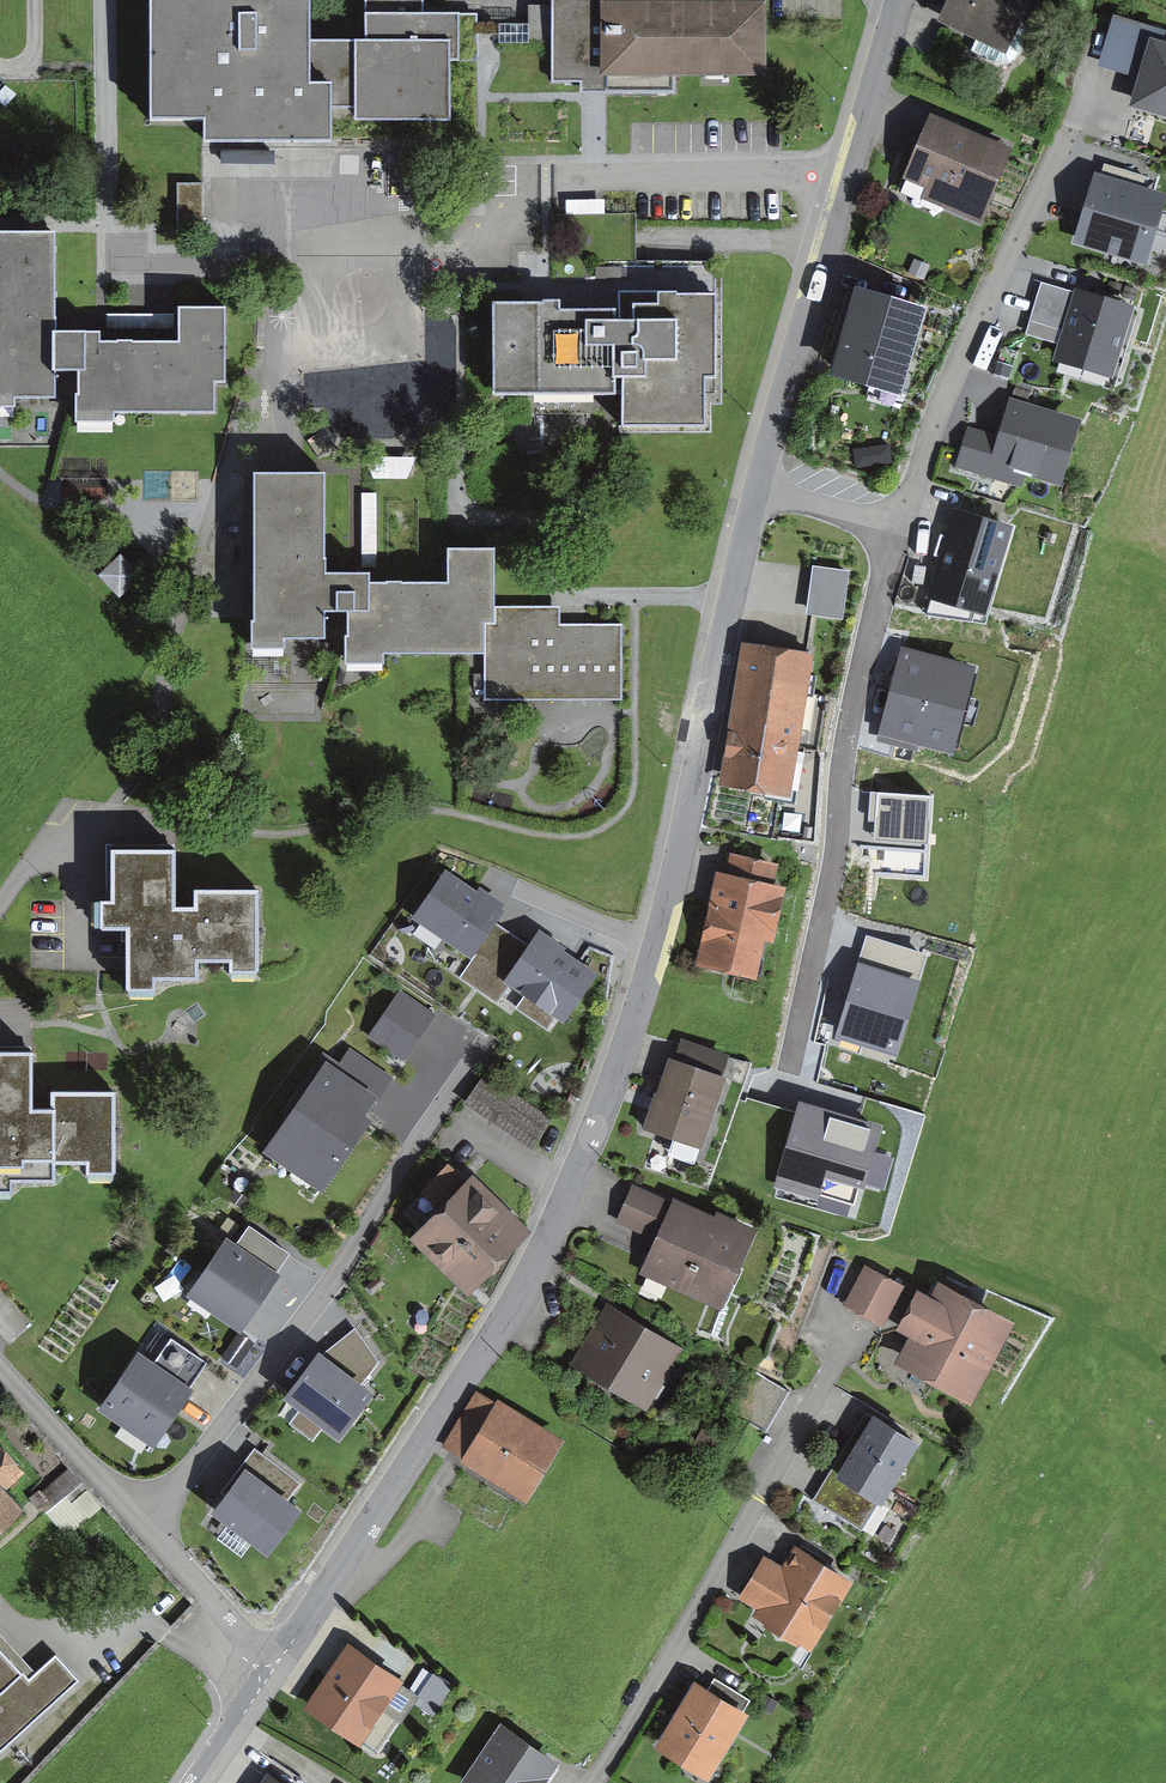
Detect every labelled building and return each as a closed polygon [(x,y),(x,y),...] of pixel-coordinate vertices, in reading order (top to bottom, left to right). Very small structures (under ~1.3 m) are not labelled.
[(164,122),(214,122),(214,140),(342,139),(342,117),(453,116),(453,56),(466,56),(466,14),(424,15),(424,0),(163,0),(164,122)] [(676,70),(761,70),(761,3),(652,4),(652,0),(554,0),(555,76),(586,76),(586,87),(676,86),(676,70)] [(945,15),(1004,42),(1023,0),(952,0),(945,15)] [(554,41),(553,4),(530,5),(531,42),(554,41)] [(1129,107),(1165,119),(1165,46),(1148,41),(1152,27),(1113,15),(1097,67),(1131,77),(1128,86),(1135,88),(1129,107)] [(930,115),(902,179),(926,190),(922,199),(980,224),(1012,151),(930,115)] [(1071,245),(1147,268),(1165,208),(1165,194),(1142,187),(1145,178),(1104,166),(1101,175),(1094,173),(1071,245)] [(15,404),(15,395),(52,396),(53,369),(78,369),(78,417),(113,418),(113,406),(212,408),(213,379),(226,380),(227,304),(180,304),(179,342),(99,340),(99,332),(55,331),(56,236),(0,236),(0,404),(15,404)] [(1055,346),(1050,361),(1115,381),(1138,306),(1076,288),(1074,294),(1039,283),(1023,337),(1055,346)] [(559,300),(495,300),(495,389),(620,388),(620,417),(706,416),(706,368),(718,368),(718,287),(621,288),(621,306),(559,307),(559,300)] [(898,388),(921,307),(859,290),(837,370),(898,388)] [(1023,478),(1064,490),(1085,419),(1009,397),(998,436),(966,426),(954,468),(1021,487),(1023,478)] [(388,649),(447,650),(447,581),(374,581),(374,569),(328,569),(329,470),(259,470),(258,640),(288,640),(288,632),(333,632),(333,607),(348,607),(348,657),(388,657),(388,649)] [(1008,526),(957,511),(932,592),(983,608),(1008,526)] [(447,544),(447,581),(447,650),(488,650),(488,695),(619,695),(620,626),(558,626),(558,608),(492,608),(492,545),(447,544)] [(850,571),(811,565),(805,613),(843,618),(850,571)] [(721,788),(791,800),(815,656),(744,644),(721,788)] [(977,665),(900,645),(877,736),(953,756),(977,665)] [(938,793),(856,789),(851,881),(933,886),(938,793)] [(174,848),(114,849),(115,902),(104,902),(104,924),(127,924),(128,986),(154,985),(153,973),(199,973),(198,956),(234,956),(234,967),(257,967),(256,890),(196,890),(196,906),(174,906),(174,848)] [(717,872),(696,967),(756,980),(765,942),(777,945),(789,887),(773,884),(777,866),(731,856),(727,874),(717,872)] [(448,868),(412,921),(471,960),(497,923),(508,909),(448,868)] [(529,946),(497,923),(471,960),(459,977),(497,1004),(509,987),(504,983),(529,946)] [(865,932),(833,1038),(896,1058),(929,951),(865,932)] [(529,946),(504,983),(509,987),(563,1024),(597,975),(538,934),(529,946)] [(367,1038),(405,1062),(436,1015),(398,991),(367,1038)] [(261,1155),(323,1198),(377,1120),(369,1114),(394,1079),(346,1046),(332,1067),(326,1062),(261,1155)] [(0,1052),(0,1189),(10,1189),(10,1177),(56,1176),(55,1159),(91,1159),(91,1170),(114,1170),(113,1093),(53,1093),(53,1109),(31,1109),(31,1052),(0,1052)] [(728,1079),(668,1059),(644,1130),(704,1150),(728,1079)] [(556,1126),(495,1080),(480,1100),(540,1146),(556,1126)] [(799,1102),(774,1188),(818,1201),(825,1176),(863,1187),(881,1125),(799,1102)] [(436,1213),(407,1242),(468,1300),(532,1234),(471,1175),(465,1180),(446,1162),(415,1193),(436,1213)] [(652,1252),(643,1274),(721,1308),(753,1235),(633,1183),(615,1224),(645,1237),(644,1249),(652,1252)] [(227,1239),(187,1297),(240,1334),(280,1277),(227,1239)] [(905,1287),(864,1267),(843,1308),(884,1328),(905,1287)] [(1015,1324),(936,1282),(928,1297),(917,1291),(895,1332),(909,1339),(895,1366),(971,1407),(1015,1324)] [(570,1367),(646,1411),(684,1347),(607,1303),(570,1367)] [(139,1353),(98,1412),(155,1450),(195,1391),(139,1353)] [(320,1356),(285,1402),(298,1412),(288,1424),(314,1443),(323,1431),(340,1443),(374,1397),(320,1356)] [(752,1373),(736,1417),(773,1430),(789,1386),(752,1373)] [(475,1393),(442,1448),(461,1460),(458,1465),(528,1507),(567,1441),(497,1399),(494,1404),(475,1393)] [(865,1415),(812,1503),(862,1533),(878,1507),(882,1509),(921,1446),(874,1418),(873,1420),(865,1415)] [(5,1492),(28,1474),(0,1449),(0,1539),(2,1537),(26,1512),(5,1492)] [(245,1472),(211,1515),(268,1559),(302,1515),(245,1472)] [(68,1477),(43,1495),(53,1508),(78,1490),(68,1477)] [(763,1558),(738,1599),(756,1610),(752,1618),(814,1656),(857,1585),(795,1547),(781,1569),(763,1558)] [(0,1754),(83,1682),(57,1653),(34,1673),(0,1636),(0,1754)] [(311,1704),(371,1746),(408,1693),(348,1652),(311,1704)] [(652,1751),(705,1782),(712,1782),(752,1718),(746,1714),(750,1701),(715,1680),(708,1691),(693,1683),(652,1751)] [(466,1782),(467,1782),(540,1782),(553,1763),(502,1729),(466,1782)]
